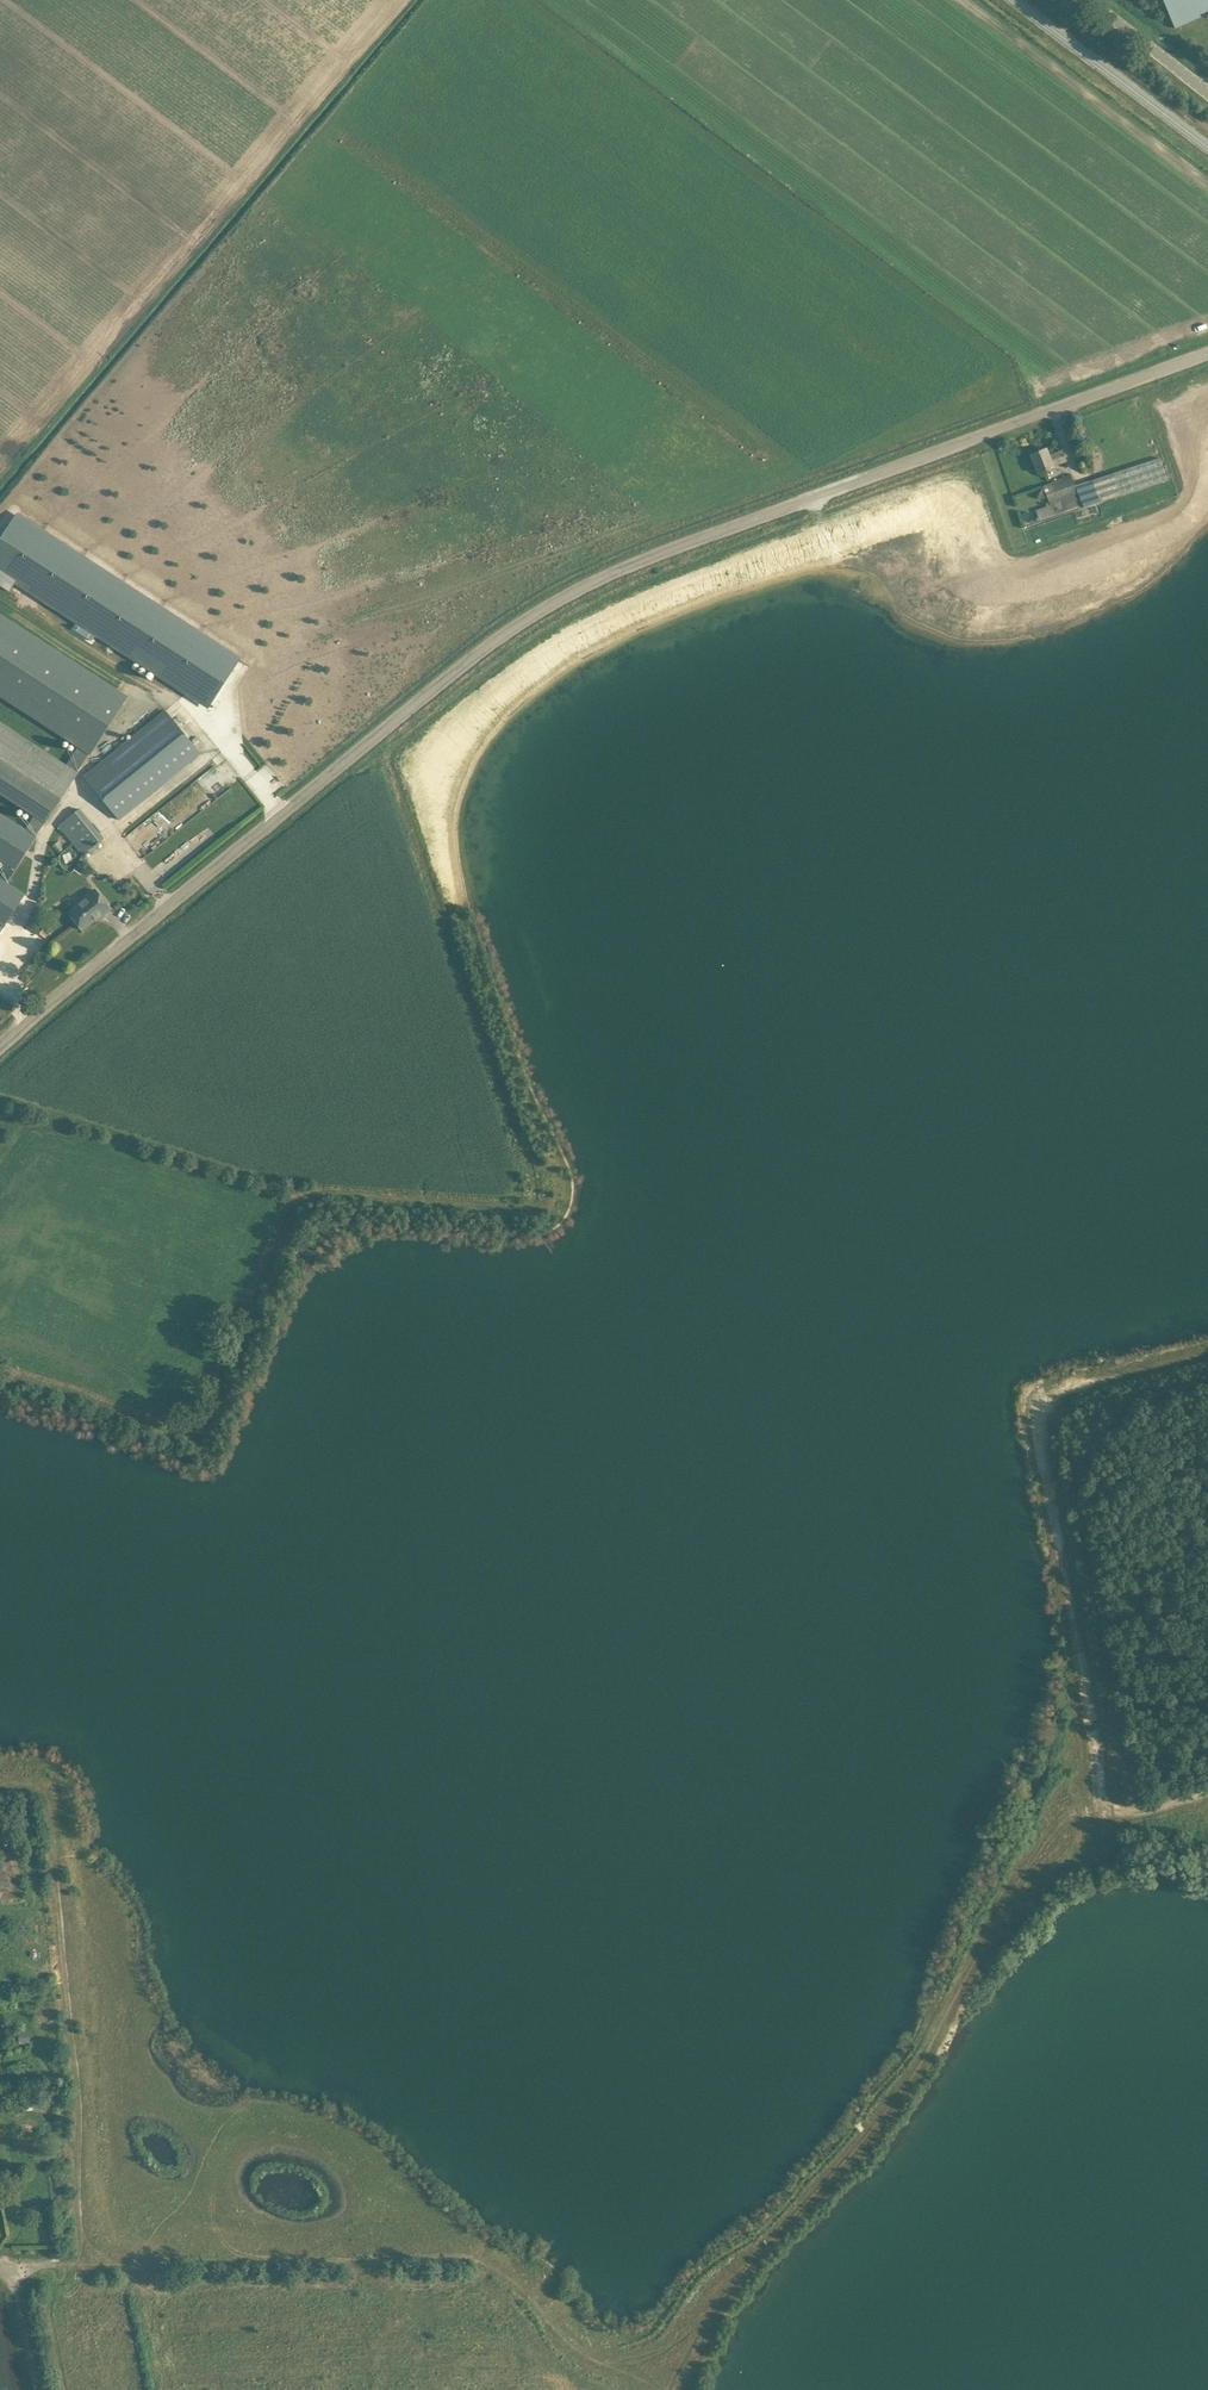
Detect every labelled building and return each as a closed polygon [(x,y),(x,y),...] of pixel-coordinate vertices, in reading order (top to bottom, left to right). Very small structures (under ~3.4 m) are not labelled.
[(1175,28),(1207,14),(1207,0),(1163,0),(1175,28)] [(1046,449),(1031,455),(1038,473),(1054,467),(1053,466),(1067,461),(1063,451),(1049,456),(1046,449)] [(1043,487),(1051,505),(1036,511),(1039,521),(1054,516),(1082,505),(1083,508),(1167,480),(1160,459),(1075,486),(1071,476),(1043,487)] [(0,529),(0,571),(202,702),(233,655),(12,511),(0,529)] [(90,752),(91,752),(127,696),(0,613),(0,693),(80,745),(67,765),(0,722),(0,794),(34,816),(25,830),(0,815),(0,859),(9,865),(0,879),(0,878),(0,933),(5,926),(25,895),(7,883),(36,838),(35,837),(26,831),(27,830),(36,836),(74,778),(78,772),(77,772),(90,752)] [(119,819),(201,754),(166,711),(85,777),(119,819)] [(59,826),(81,856),(103,838),(80,808),(59,826)] [(97,922),(112,909),(94,889),(72,908),(73,910),(67,915),(83,933),(96,921),(97,922)] [(28,933),(37,939),(44,927),(30,918),(25,926),(30,929),(28,933)] [(30,2044),(31,2031),(19,2031),(19,2043),(30,2044)]
